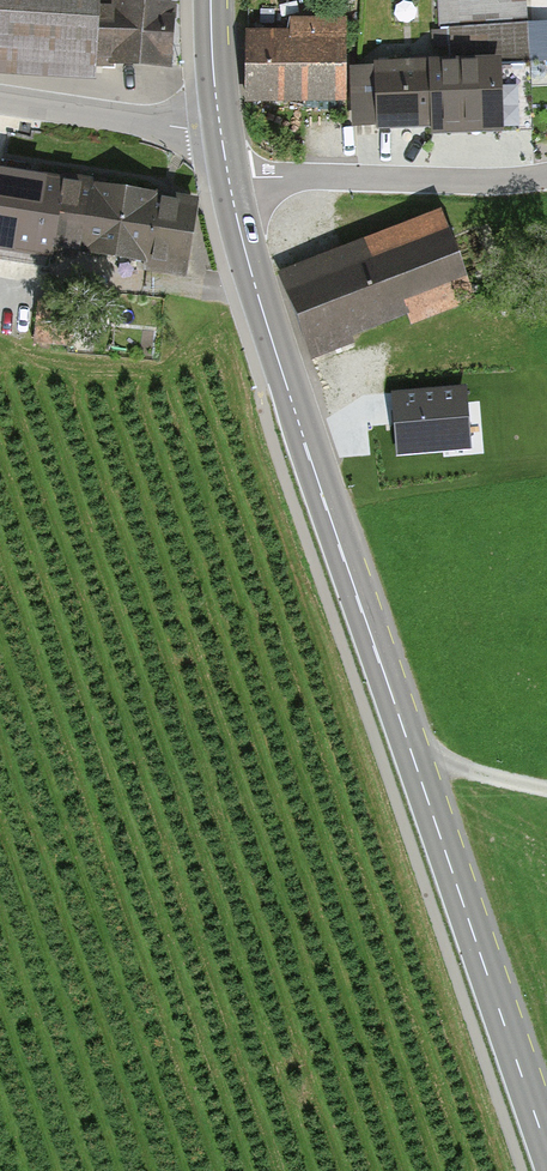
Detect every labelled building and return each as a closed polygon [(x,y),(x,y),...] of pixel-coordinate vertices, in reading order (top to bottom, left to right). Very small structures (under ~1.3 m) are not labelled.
[(164,68),(167,10),(88,5),(88,0),(0,0),(0,59),(164,68)] [(458,25),(526,20),(525,0),(456,0),(458,25)] [(236,38),(238,103),(339,99),(336,20),(283,21),(283,36),(236,38)] [(519,61),(346,69),(349,127),(522,119),(519,61)] [(191,193),(0,165),(0,256),(46,264),(49,249),(180,269),(191,193)] [(465,289),(435,211),(278,272),(308,350),(465,289)] [(453,385),(394,392),(400,454),(460,448),(453,385)]
